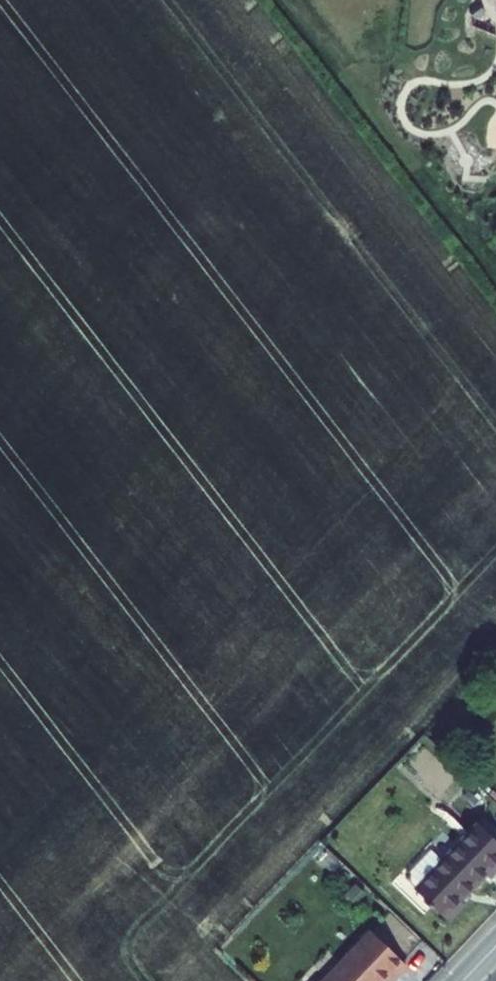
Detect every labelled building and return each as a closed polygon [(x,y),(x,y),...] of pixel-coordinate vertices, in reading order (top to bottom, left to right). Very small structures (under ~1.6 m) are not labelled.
[(443,919),(459,902),(454,897),(480,870),(485,875),(495,864),(495,842),(476,822),(440,859),(428,847),(403,875),(413,887),(412,888),(443,919)] [(378,979),(379,980),(385,980),(402,962),(368,930),(319,980),(376,980),(378,979)]
